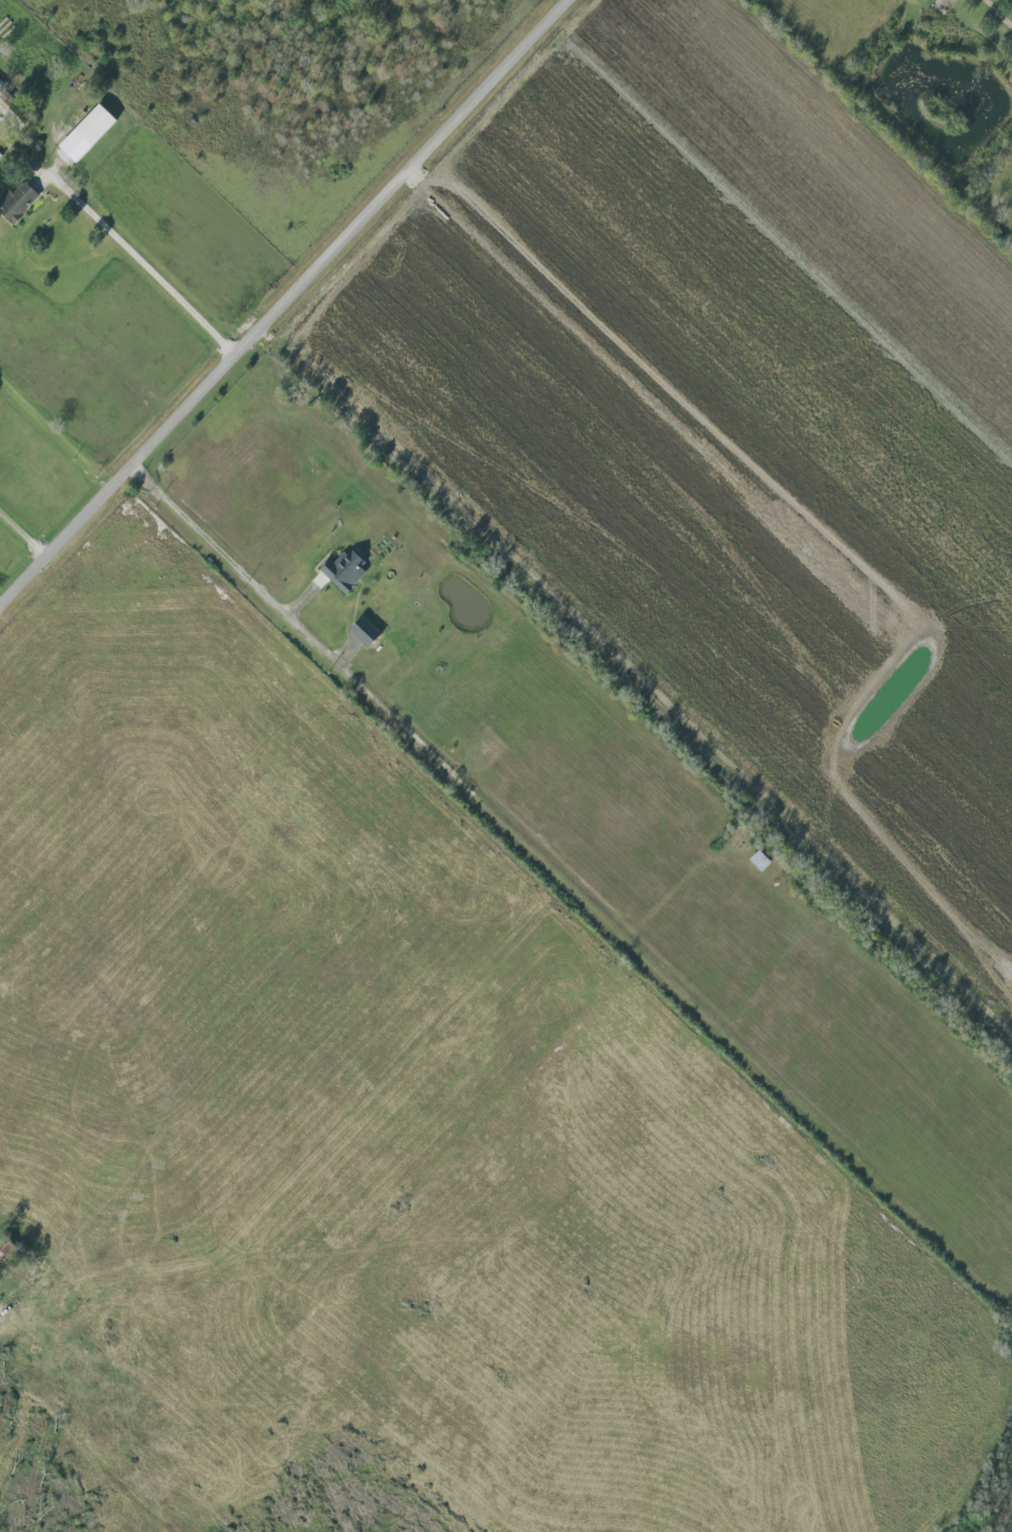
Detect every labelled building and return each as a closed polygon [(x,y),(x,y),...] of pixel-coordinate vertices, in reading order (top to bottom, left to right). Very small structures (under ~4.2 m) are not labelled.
[(5,95),(0,98),(0,108),(5,117),(14,113),(5,95)] [(62,146),(80,164),(121,121),(103,104),(62,146)] [(42,197),(27,181),(14,193),(11,189),(0,199),(0,209),(14,224),(42,197)] [(347,595),(370,573),(364,566),(369,561),(354,546),(336,563),(333,559),(322,569),(347,595)] [(371,648),(385,634),(366,616),(352,631),(371,648)] [(3,1234),(0,1238),(0,1259),(7,1263),(19,1245),(3,1234)]
